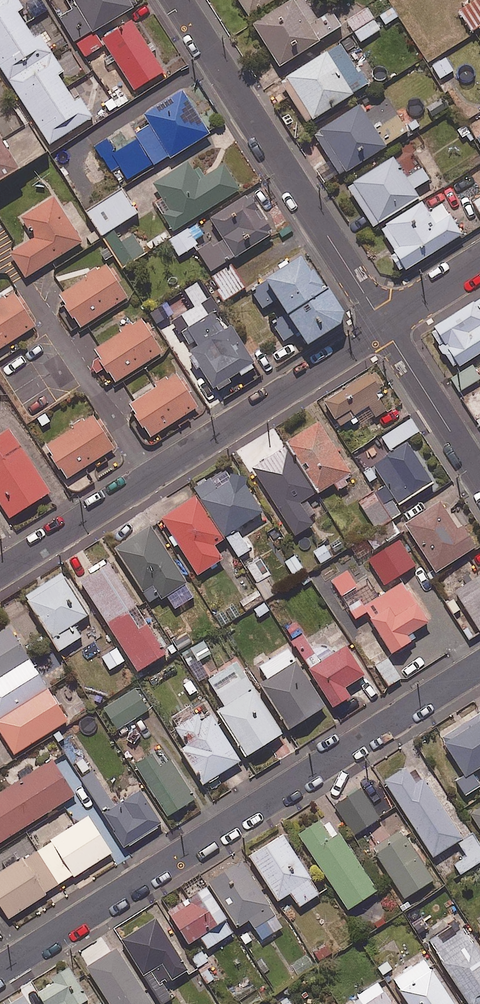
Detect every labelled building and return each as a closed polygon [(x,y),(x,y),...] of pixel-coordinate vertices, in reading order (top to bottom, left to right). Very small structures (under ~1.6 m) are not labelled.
[(53,54),(39,32),(33,36),(16,9),(22,6),(18,0),(0,0),(0,66),(10,81),(53,54)] [(133,0),(76,0),(78,4),(58,16),(74,41),(135,4),(133,0)] [(247,14),(269,0),(238,0),(247,14)] [(306,0),(289,0),(252,22),(277,64),(341,26),(331,9),(316,18),(306,0)] [(459,9),(472,29),(479,24),(479,0),(472,0),(459,9)] [(380,29),(366,6),(346,18),(359,41),(380,29)] [(101,36),(97,31),(77,44),(86,57),(106,44),(134,88),(163,69),(130,18),(101,36)] [(367,82),(342,40),(285,75),(294,89),(288,93),(305,120),(367,82)] [(53,54),(10,81),(49,143),(92,115),(78,95),(73,98),(56,73),(62,69),(53,54)] [(453,70),(444,55),(431,63),(440,78),(453,70)] [(208,132),(182,89),(143,112),(150,123),(135,132),(154,164),(208,132)] [(373,126),(358,103),(319,128),(345,170),(407,131),(395,112),(373,126)] [(45,149),(29,125),(10,138),(26,161),(45,149)] [(0,139),(0,173),(16,164),(0,139)] [(406,176),(392,155),(345,185),(371,226),(376,223),(406,268),(461,232),(441,203),(428,211),(413,188),(428,178),(421,167),(406,176)] [(197,178),(186,160),(153,181),(164,200),(157,204),(173,228),(239,187),(223,162),(197,178)] [(136,212),(121,188),(86,210),(101,234),(136,212)] [(272,232),(248,192),(169,239),(178,254),(195,245),(209,270),(272,232)] [(66,216),(53,195),(20,216),(33,237),(9,251),(24,276),(82,241),(74,228),(85,222),(78,209),(66,216)] [(120,240),(113,230),(102,238),(122,268),(145,253),(131,233),(120,240)] [(285,310),(324,282),(302,250),(249,286),(263,306),(276,297),(285,310)] [(127,296),(107,263),(58,293),(78,326),(127,296)] [(244,286),(231,264),(211,277),(224,298),(244,286)] [(277,332),(282,341),(298,330),(306,343),(347,315),(324,282),(285,310),(269,321),(277,332)] [(14,292),(0,300),(0,346),(35,325),(14,292)] [(430,328),(454,367),(479,351),(479,296),(430,328)] [(225,326),(214,309),(179,332),(190,348),(188,350),(220,401),(262,374),(229,323),(225,326)] [(162,351),(142,318),(94,348),(114,381),(162,351)] [(472,364),(450,377),(459,391),(479,377),(472,364)] [(385,392),(371,370),(322,399),(339,427),(370,408),(374,416),(386,409),(378,396),(385,392)] [(197,405),(177,373),(129,403),(149,436),(197,405)] [(114,447),(93,414),(45,444),(66,477),(114,447)] [(287,444),(316,491),(332,481),(337,489),(354,478),(318,420),(284,440),(287,444)] [(9,428),(0,434),(0,503),(8,516),(49,490),(9,428)] [(432,481),(405,442),(372,464),(387,485),(378,491),(385,501),(393,495),(399,504),(432,481)] [(316,491),(287,444),(251,466),(294,534),(315,521),(302,500),(316,491)] [(262,510),(236,468),(212,482),(209,478),(196,486),(239,555),(250,548),(236,526),(262,510)] [(391,517),(374,492),(359,502),(376,527),(391,517)] [(222,537),(195,495),(161,517),(197,573),(221,557),(212,543),(222,537)] [(456,526),(440,500),(403,523),(433,571),(475,546),(461,523),(456,526)] [(186,581),(150,525),(115,547),(151,603),(186,581)] [(278,590),(260,558),(247,565),(265,598),(278,590)] [(106,621),(126,609),(134,603),(107,560),(78,578),(106,621)] [(88,613),(62,571),(25,594),(59,649),(81,636),(72,622),(88,613)] [(452,590),(468,615),(464,618),(475,635),(479,631),(479,572),(452,590)] [(428,619),(401,581),(367,606),(350,583),(335,594),(354,620),(364,613),(391,651),(412,637),(409,633),(428,619)] [(137,627),(126,609),(106,621),(136,670),(165,652),(146,622),(137,627)] [(332,652),(324,640),(313,648),(296,621),(284,629),(309,666),(308,667),(331,706),(349,695),(344,686),(363,674),(346,644),(332,652)] [(28,658),(9,626),(0,632),(0,675),(28,658)] [(323,704),(287,646),(253,668),(289,726),(323,704)] [(47,687),(28,658),(0,675),(0,717),(47,687)] [(388,658),(374,666),(386,686),(400,678),(388,658)] [(281,732),(235,659),(205,678),(223,706),(216,709),(245,754),(281,732)] [(0,717),(0,766),(13,758),(11,754),(67,719),(47,687),(0,717)] [(148,709),(134,687),(103,707),(116,728),(148,709)] [(239,759),(205,707),(174,728),(185,744),(181,747),(205,782),(239,759)] [(441,736),(464,774),(479,765),(479,713),(441,736)] [(194,797),(162,745),(134,763),(166,815),(194,797)] [(52,759),(0,791),(0,840),(74,794),(52,759)] [(416,783),(405,766),(384,780),(433,855),(461,837),(423,778),(416,783)] [(103,811),(124,846),(161,824),(140,789),(114,804),(92,769),(81,775),(103,811)] [(379,818),(360,788),(334,804),(353,834),(379,818)] [(469,812),(479,829),(479,805),(469,812)] [(376,889),(326,814),(298,833),(347,908),(376,889)] [(37,849),(58,883),(110,852),(89,817),(37,849)] [(472,832),(457,841),(465,854),(452,863),(459,874),(479,861),(479,845),(472,832)] [(318,893),(282,833),(249,853),(277,899),(289,891),(298,905),(318,893)] [(432,879),(404,834),(374,853),(402,898),(432,879)] [(37,849),(0,871),(0,904),(7,917),(44,895),(43,892),(58,883),(37,849)] [(282,925),(237,855),(205,876),(236,925),(248,917),(261,938),(282,925)] [(234,930),(206,887),(167,912),(187,943),(199,935),(207,947),(234,930)] [(159,1003),(162,1003),(172,997),(163,984),(188,969),(155,917),(118,941),(120,944),(159,1003)] [(443,922),(424,934),(468,1003),(478,1003),(479,1003),(479,952),(464,927),(451,935),(443,922)] [(116,947),(85,967),(109,1003),(153,1003),(116,947)] [(216,976),(202,951),(191,957),(205,982),(216,976)] [(424,958),(392,979),(408,1003),(454,1003),(424,958)] [(67,964),(48,976),(52,983),(37,993),(43,1003),(77,1003),(87,998),(67,964)] [(379,981),(345,1003),(393,1003),(379,981)] [(21,993),(4,1003),(29,1003),(21,993)]
